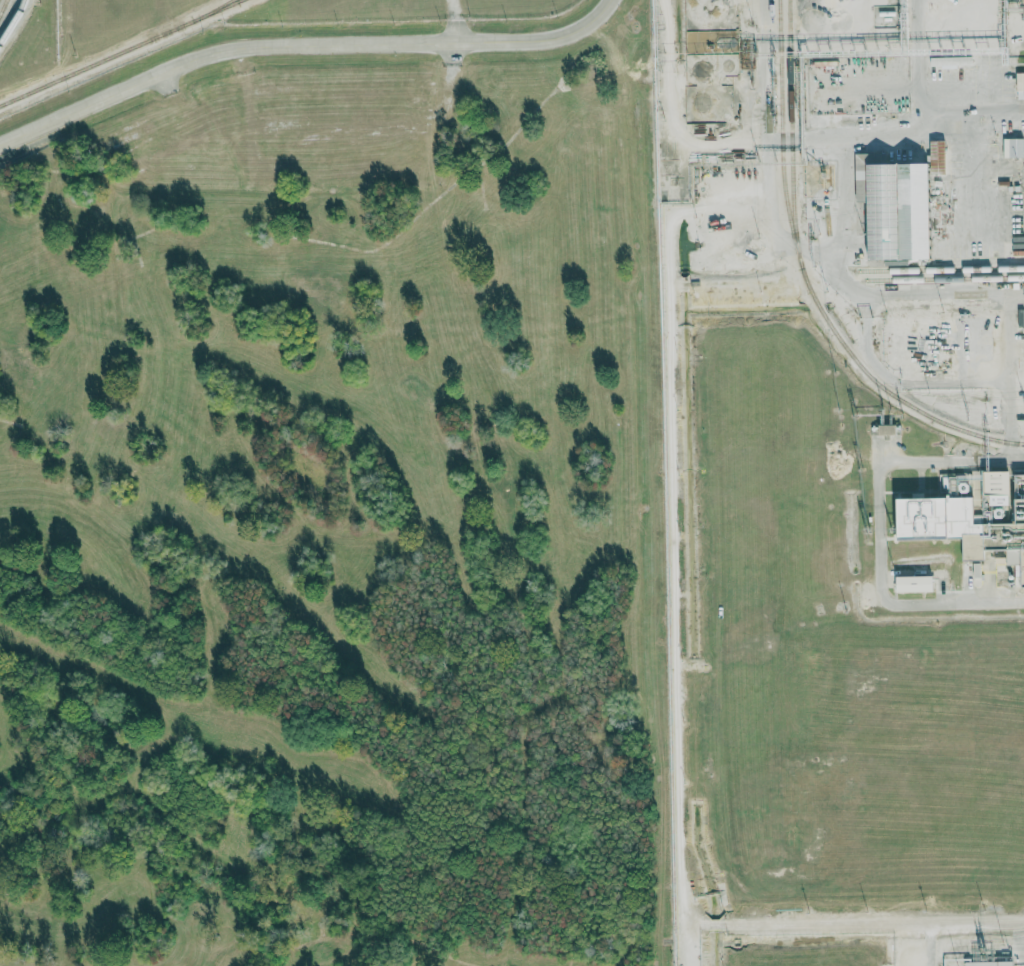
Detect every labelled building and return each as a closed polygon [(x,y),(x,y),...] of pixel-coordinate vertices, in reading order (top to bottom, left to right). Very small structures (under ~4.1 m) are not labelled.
[(1004,158),(1023,158),(1023,138),(1004,139),(1004,158)] [(931,260),(930,174),(946,174),(945,141),(930,141),(931,164),(887,164),(887,153),(856,154),(856,203),(868,203),(869,261),(931,260)] [(881,436),(895,433),(894,425),(880,427),(881,436)] [(1013,476),(1012,472),(983,473),(983,483),(971,483),(972,496),(983,495),(983,515),(974,515),(974,498),(898,500),(899,542),(963,540),(963,561),(985,561),(984,551),(1007,551),(1007,565),(1017,565),(1018,588),(1023,588),(1023,475),(1013,476)] [(897,593),(934,592),(933,577),(897,578),(897,593)]
